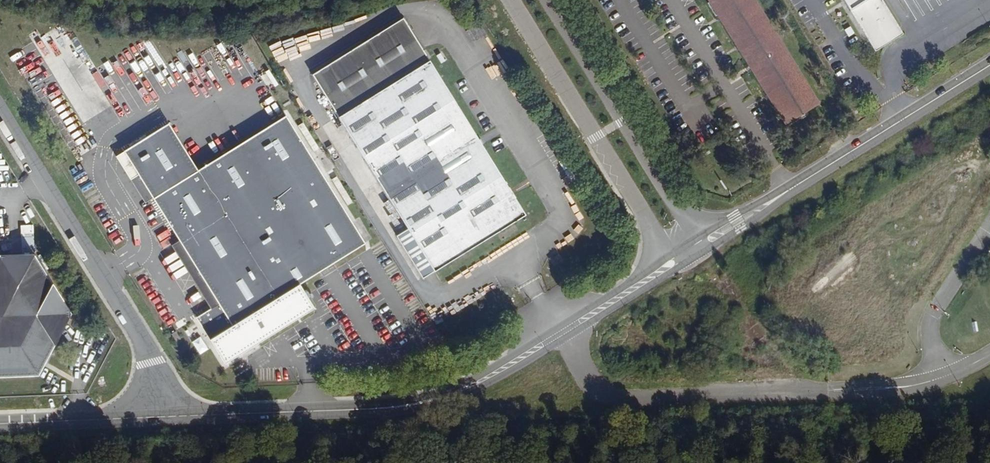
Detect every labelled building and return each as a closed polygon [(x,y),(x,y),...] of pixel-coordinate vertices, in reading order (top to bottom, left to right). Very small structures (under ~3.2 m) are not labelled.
[(739,0),(692,0),(774,131),(808,109),(739,0)] [(184,367),(223,387),(390,382),(450,348),(250,33),(217,37),(167,41),(102,34),(38,21),(0,7),(0,72),(184,367)] [(523,214),(403,19),(312,74),(374,174),(385,191),(408,228),(395,236),(421,278),(523,214)] [(499,81),(511,75),(503,60),(491,67),(499,81)] [(841,135),(837,129),(814,143),(818,150),(841,135)] [(368,179),(378,195),(385,191),(374,174),(368,179)] [(21,225),(22,239),(33,238),(32,225),(21,225)] [(38,376),(36,359),(47,358),(71,313),(34,255),(0,256),(0,377),(38,376)] [(597,283),(593,277),(582,284),(586,290),(597,283)]
